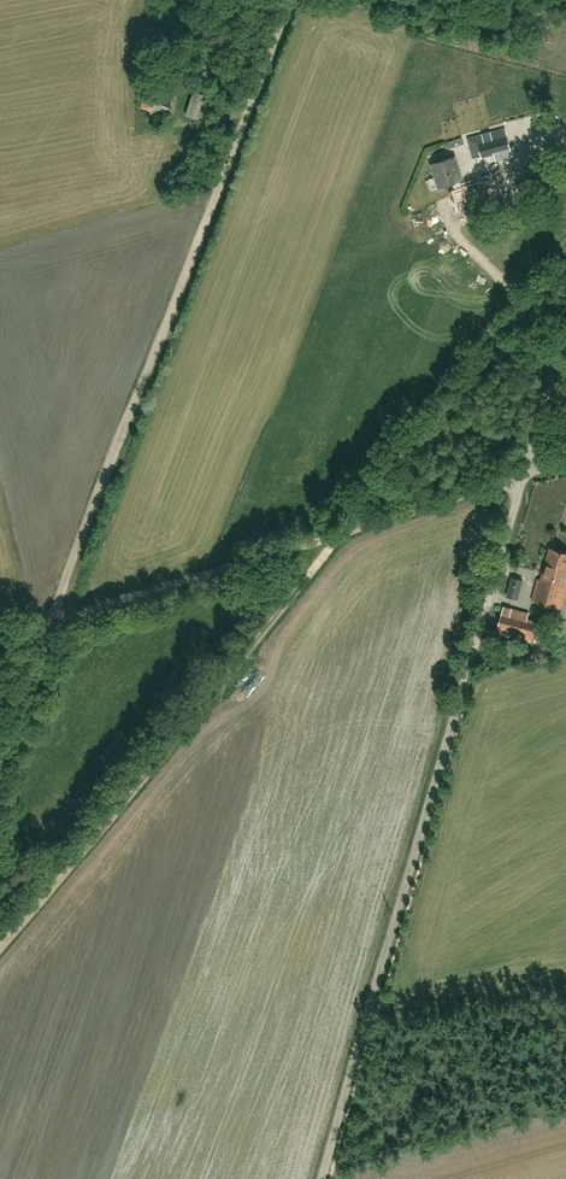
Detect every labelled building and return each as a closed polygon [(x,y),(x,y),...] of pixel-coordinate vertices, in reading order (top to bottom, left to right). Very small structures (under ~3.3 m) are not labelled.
[(149,89),(143,107),(169,116),(175,97),(149,89)] [(194,94),(186,117),(198,122),(206,98),(194,94)] [(481,147),(486,161),(513,151),(508,137),(481,147)] [(454,158),(433,165),(440,190),(462,183),(454,158)] [(454,193),(460,214),(509,200),(503,179),(493,182),(490,171),(476,176),(479,186),(454,193)] [(533,600),(565,608),(565,548),(545,544),(533,600)] [(507,615),(503,637),(536,644),(540,622),(507,615)]
